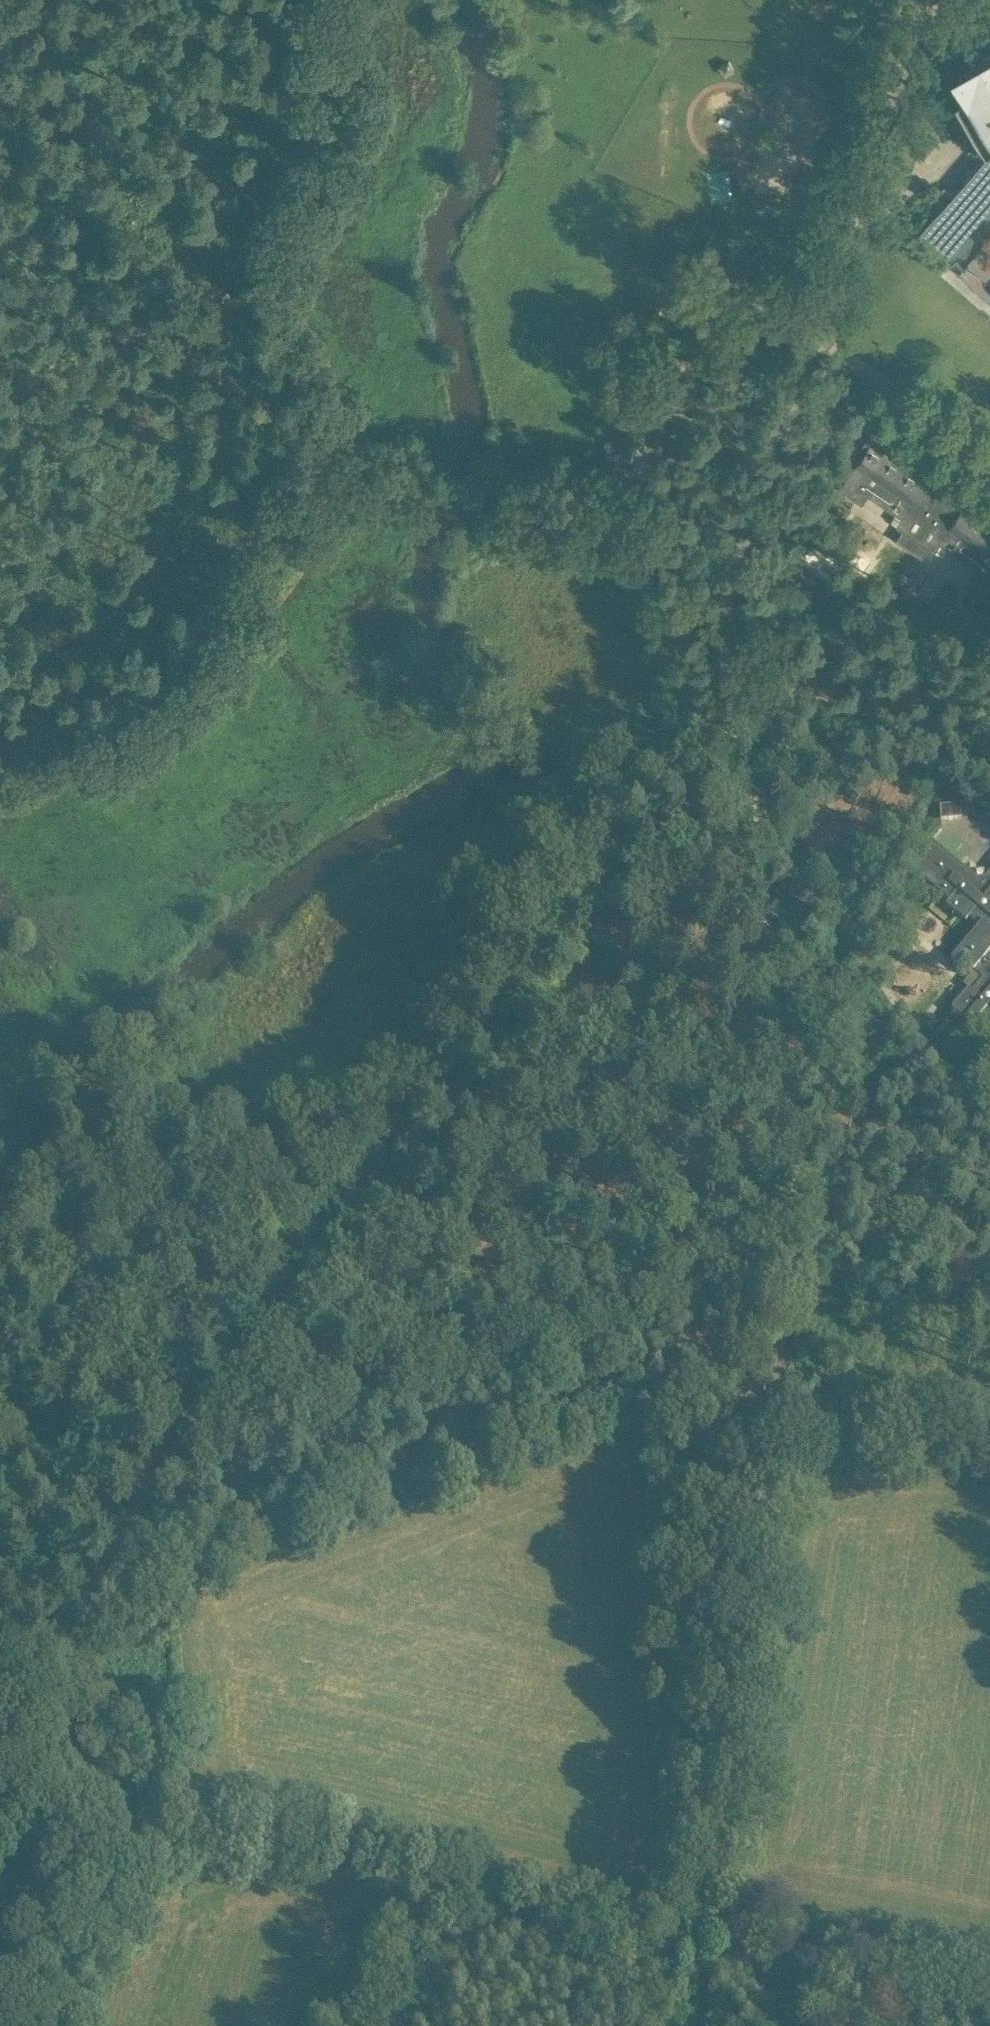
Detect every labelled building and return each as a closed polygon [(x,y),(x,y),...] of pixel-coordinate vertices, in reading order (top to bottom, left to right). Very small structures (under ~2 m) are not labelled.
[(967,58),(967,59),(973,64),(960,71),(971,90),(958,97),(988,150),(989,149),(989,65),(981,70),(967,58)] [(986,313),(989,310),(989,297),(977,282),(967,291),(986,313)] [(865,451),(841,485),(863,500),(869,491),(905,516),(899,525),(904,528),(897,539),(910,548),(917,537),(949,491),(930,478),(928,481),(884,451),(887,448),(869,436),(861,448),(865,451)] [(642,437),(618,439),(623,487),(647,485),(642,437)] [(910,548),(923,557),(930,546),(935,549),(941,542),(974,564),(968,574),(989,589),(989,523),(966,507),(968,504),(949,491),(917,537),(910,548)] [(827,508),(844,519),(851,507),(835,496),(827,508)] [(962,599),(978,610),(986,597),(970,586),(962,599)] [(959,804),(938,807),(940,821),(961,819),(959,804)] [(944,851),(928,838),(919,849),(921,850),(917,856),(915,854),(906,864),(949,900),(946,904),(966,921),(969,917),(979,925),(951,959),(966,972),(969,968),(981,978),(970,992),(967,989),(950,1008),(955,1012),(920,1053),(946,1075),(984,1029),(989,1028),(989,869),(985,875),(974,876),(944,851)]
